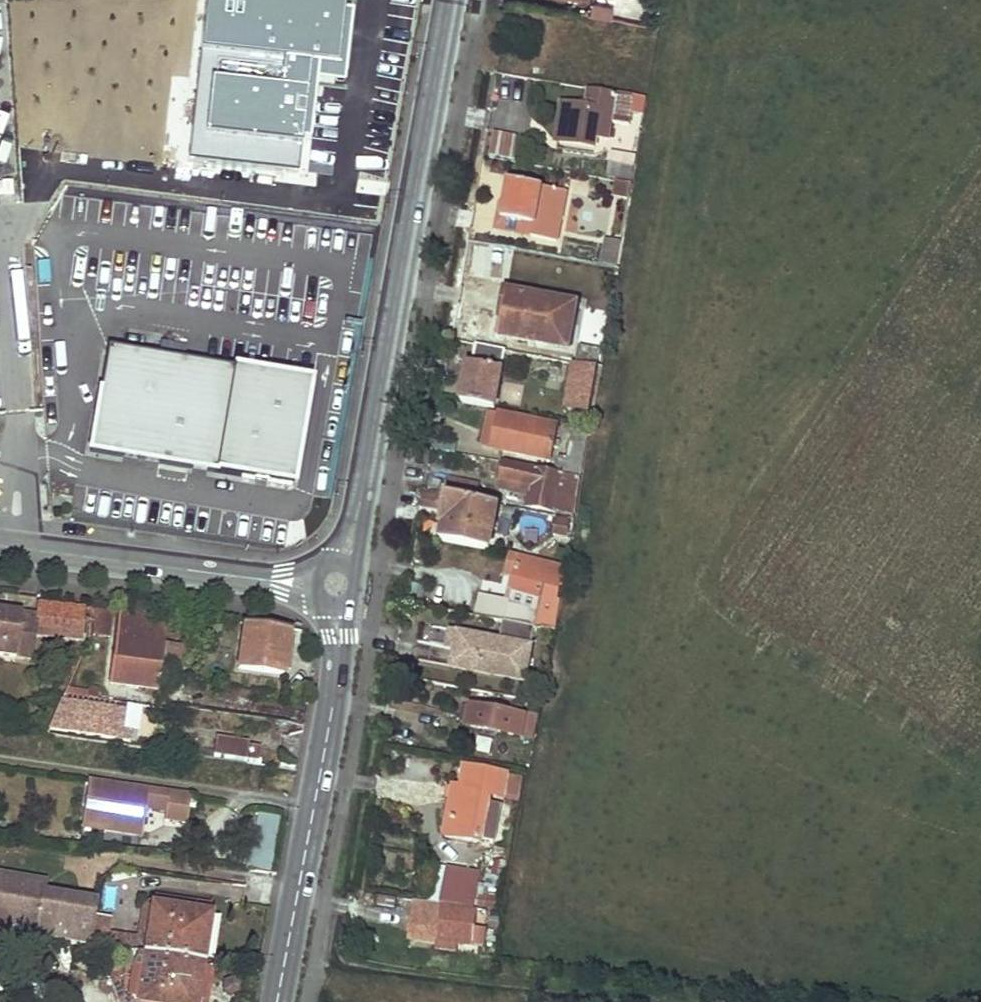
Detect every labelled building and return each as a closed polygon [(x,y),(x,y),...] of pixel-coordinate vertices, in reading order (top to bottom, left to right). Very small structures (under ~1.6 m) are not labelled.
[(630,123),(635,98),(592,90),(589,106),(565,102),(558,139),(595,146),(598,136),(611,138),(614,120),(630,123)] [(517,157),(520,135),(495,130),(491,151),(517,157)] [(634,178),(638,155),(628,154),(626,163),(612,162),(610,173),(634,178)] [(617,178),(614,194),(631,197),(633,181),(617,178)] [(558,239),(568,191),(511,179),(506,204),(504,212),(509,213),(508,217),(536,223),(533,234),(558,239)] [(506,204),(501,203),(496,228),(533,234),(536,223),(508,217),(509,213),(504,212),(506,204)] [(617,263),(621,240),(608,238),(604,261),(617,263)] [(578,303),(510,290),(504,316),(509,317),(506,334),(570,346),(578,303)] [(496,407),(508,348),(479,342),(475,362),(471,361),(469,372),(467,372),(461,400),(496,407)] [(599,362),(602,349),(582,345),(579,358),(599,362)] [(309,381),(106,346),(88,449),(290,485),(309,381)] [(592,409),(598,368),(578,364),(570,405),(592,409)] [(558,424),(492,410),(485,447),(552,459),(554,445),(561,446),(562,440),(556,438),(558,424)] [(579,505),(583,475),(558,470),(508,460),(500,489),(533,495),(531,504),(556,510),(558,500),(579,505)] [(485,500),(488,484),(451,476),(448,493),(485,500)] [(447,497),(426,493),(424,506),(444,510),(447,497)] [(492,548),(502,503),(485,500),(448,493),(447,497),(444,510),(441,524),(447,525),(444,539),(492,548)] [(544,532),(544,519),(524,518),(523,531),(544,532)] [(570,534),(572,521),(559,519),(556,531),(570,534)] [(571,567),(514,552),(510,567),(517,570),(513,585),(543,593),(535,624),(537,624),(557,628),(564,596),(560,594),(563,586),(566,587),(571,567)] [(423,602),(427,586),(411,582),(408,599),(423,602)] [(543,593),(513,585),(509,601),(505,618),(506,618),(535,624),(543,593)] [(505,618),(509,601),(494,598),(495,595),(483,592),(479,613),(505,618)] [(81,639),(83,609),(38,605),(36,634),(81,639)] [(94,635),(109,636),(112,612),(96,610),(94,635)] [(0,612),(0,655),(15,658),(21,615),(0,612)] [(36,617),(21,615),(15,658),(30,660),(36,617)] [(166,620),(120,615),(112,684),(158,689),(161,663),(163,647),(166,620)] [(204,618),(203,629),(218,631),(220,620),(204,618)] [(535,624),(506,618),(503,638),(502,644),(488,642),(490,636),(462,631),(459,647),(456,666),(528,678),(537,624),(535,624)] [(238,668),(283,674),(288,630),(244,624),(238,668)] [(462,631),(454,630),(452,646),(459,647),(462,631)] [(503,638),(490,636),(488,642),(502,644),(503,638)] [(163,647),(161,663),(181,665),(183,649),(163,647)] [(457,684),(461,669),(433,661),(429,676),(457,684)] [(64,695),(50,730),(137,742),(142,708),(64,695)] [(476,703),(466,701),(461,721),(471,723),(476,703)] [(533,733),(537,716),(476,703),(471,723),(471,724),(522,734),(522,730),(533,733)] [(215,753),(246,758),(249,740),(217,735),(215,753)] [(249,744),(246,758),(258,760),(260,747),(249,744)] [(518,798),(523,776),(467,765),(462,786),(455,785),(453,794),(446,831),(483,839),(484,834),(497,837),(504,804),(491,801),(493,793),(518,798)] [(82,822),(105,825),(142,831),(145,810),(165,813),(164,821),(186,824),(190,796),(88,781),(82,822)] [(453,794),(455,785),(448,784),(445,793),(453,794)] [(105,825),(104,831),(141,837),(142,831),(105,825)] [(254,867),(268,869),(271,847),(256,845),(254,867)] [(480,891),(481,873),(448,867),(442,901),(478,906),(478,901),(480,891)] [(37,930),(36,939),(87,947),(92,915),(94,903),(93,903),(42,895),(33,883),(0,878),(0,925),(37,930)] [(492,893),(480,891),(478,901),(505,906),(509,887),(494,884),(492,893)] [(475,925),(478,906),(442,901),(414,897),(411,914),(417,915),(414,937),(437,941),(437,938),(458,941),(473,943),(475,925)] [(152,907),(144,906),(139,939),(107,934),(110,918),(92,915),(87,947),(127,953),(145,955),(152,907)] [(145,955),(202,965),(209,916),(152,907),(145,955)] [(503,920),(504,913),(488,909),(487,917),(503,920)] [(486,927),(475,925),(473,943),(484,944),(486,927)] [(457,948),(458,941),(437,938),(437,941),(435,945),(457,948)] [(145,955),(127,953),(122,984),(131,1001),(138,1001),(145,955)] [(138,1001),(196,1001),(202,965),(145,955),(138,1001)]
